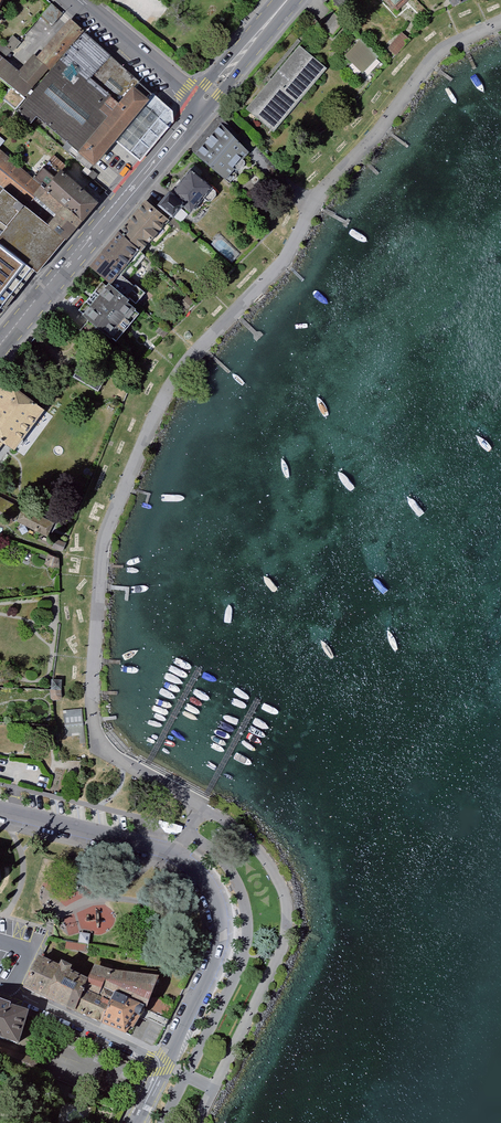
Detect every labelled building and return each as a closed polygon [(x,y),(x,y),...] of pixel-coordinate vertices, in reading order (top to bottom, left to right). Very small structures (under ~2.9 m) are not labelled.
[(340,15),(350,3),(347,0),(334,0),(330,5),(340,15)] [(398,15),(415,0),(382,0),(398,15)] [(451,2),(454,8),(462,4),(458,0),(455,0),(451,2)] [(52,6),(41,18),(53,28),(64,15),(52,6)] [(333,12),(321,26),(334,37),(348,23),(333,12)] [(28,95),(84,29),(73,20),(41,55),(37,53),(21,71),(0,53),(0,69),(28,95)] [(390,49),(398,56),(412,41),(404,34),(390,49)] [(121,139),(130,130),(151,109),(152,95),(87,35),(22,109),(36,122),(43,114),(86,152),(80,160),(93,172),(121,139)] [(303,38),(248,106),(278,130),(333,63),(303,38)] [(358,38),(342,55),(360,72),(376,55),(358,38)] [(217,122),(193,153),(222,178),(246,151),(217,122)] [(30,272),(38,280),(90,217),(48,183),(0,145),(0,249),(30,272)] [(48,183),(90,217),(106,200),(65,163),(48,183)] [(162,185),(149,201),(166,214),(176,202),(187,210),(208,184),(185,166),(167,189),(162,185)] [(149,208),(89,274),(116,299),(123,291),(176,233),(149,208)] [(217,236),(209,245),(232,264),(240,255),(217,236)] [(30,272),(0,249),(0,312),(30,272)] [(116,299),(89,327),(116,353),(151,317),(123,291),(116,299)] [(50,403),(9,380),(0,393),(0,453),(8,442),(19,450),(50,403)] [(51,536),(55,524),(10,504),(0,499),(0,511),(51,536)] [(53,701),(62,701),(61,691),(52,691),(53,701)] [(80,711),(62,712),(65,740),(83,738),(80,711)] [(42,960),(30,993),(83,1017),(92,992),(96,979),(81,971),(80,967),(68,962),(65,969),(42,960)] [(96,979),(92,992),(108,998),(113,989),(125,994),(155,1007),(159,1000),(163,987),(164,977),(102,968),(100,979),(96,979)] [(92,992),(83,1017),(109,1028),(125,994),(113,989),(108,998),(92,992)] [(125,994),(109,1028),(134,1038),(146,1013),(172,1024),(175,1017),(155,1007),(125,994)] [(180,1006),(159,1000),(155,1007),(175,1017),(180,1006)] [(17,1043),(28,1014),(9,1008),(10,1004),(0,1001),(0,1038),(17,1043)] [(35,1069),(39,1059),(0,1044),(0,1053),(14,1059),(35,1069)]
